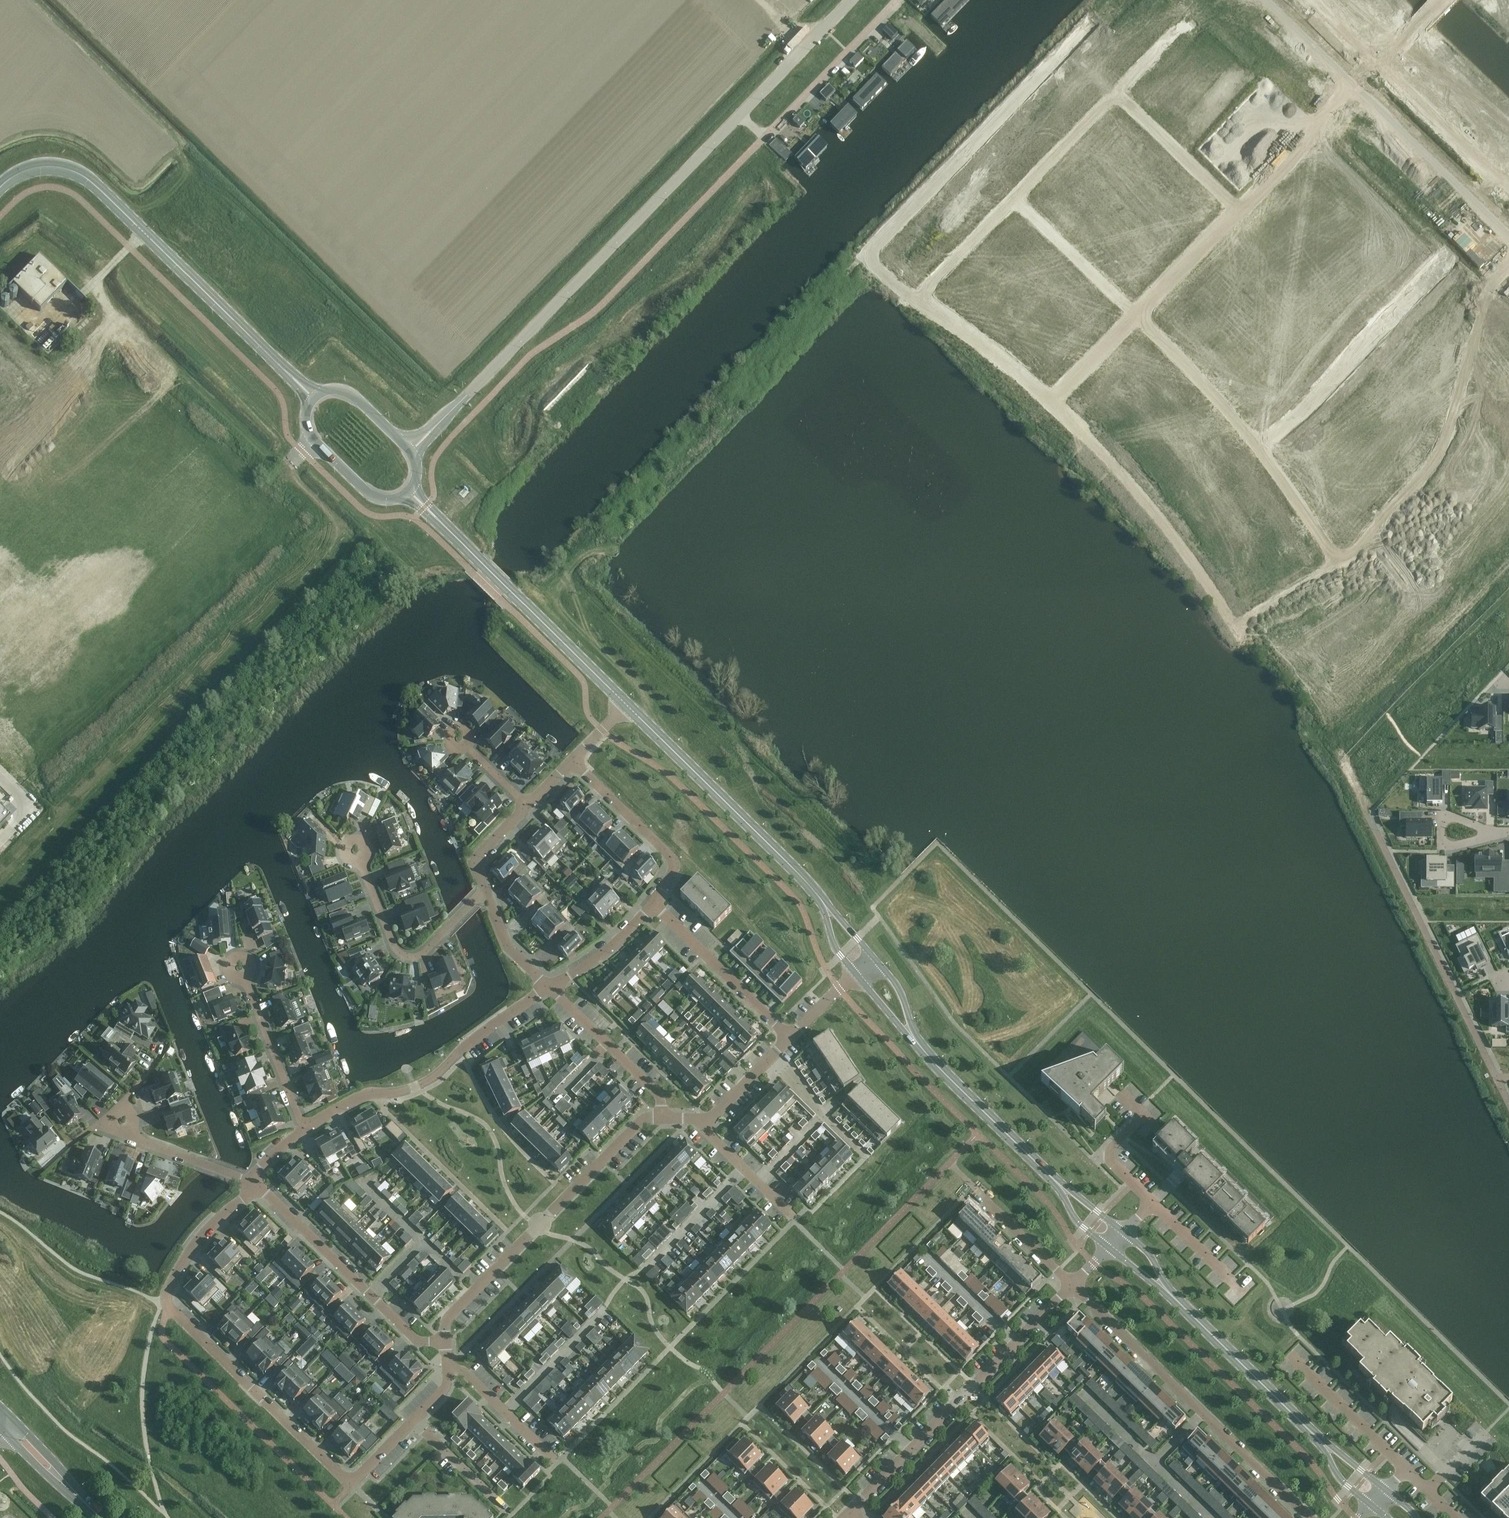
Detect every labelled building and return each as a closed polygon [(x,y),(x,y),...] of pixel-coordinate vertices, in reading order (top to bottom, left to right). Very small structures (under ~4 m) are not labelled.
[(923,15),(945,36),(980,0),(937,0),(923,15)] [(1349,6),(1358,14),(1362,9),(1366,13),(1376,3),(1373,0),(1355,0),(1350,5),(1349,6)] [(1479,4),(1494,18),(1506,6),(1500,0),(1495,0),(1494,2),(1492,0),(1483,0),(1479,4)] [(1378,25),(1374,29),(1382,38),(1397,23),(1384,10),(1374,20),(1378,25)] [(888,25),(883,31),(891,39),(892,39),(897,33),(888,25)] [(905,34),(874,66),(896,87),(927,56),(905,34)] [(864,59),(858,54),(850,62),(855,67),(864,59)] [(874,66),(843,97),(866,119),(896,87),(874,66)] [(1456,78),(1442,93),(1449,100),(1463,85),(1456,78)] [(828,85),(819,94),(826,101),(835,92),(828,85)] [(1463,85),(1449,100),(1455,106),(1469,91),(1464,85),(1463,85)] [(1469,91),(1455,106),(1460,111),(1461,111),(1475,96),(1469,91)] [(1475,96),(1461,111),(1468,118),(1482,103),(1475,96)] [(843,97),(813,129),(835,150),(866,119),(843,97)] [(1482,103),(1468,118),(1475,125),(1490,110),(1489,110),(1482,103)] [(1490,110),(1475,125),(1481,131),(1495,115),(1490,110)] [(1495,115),(1481,131),(1486,136),(1500,121),(1501,121),(1495,115)] [(797,117),(793,121),(800,128),(804,123),(797,117)] [(813,129),(782,161),(804,182),(835,150),(813,129)] [(40,311),(67,283),(39,256),(12,284),(40,311)] [(78,277),(72,282),(76,287),(82,282),(78,277)] [(123,326),(119,315),(110,317),(114,328),(123,326)] [(31,334),(35,338),(52,321),(47,317),(31,334)] [(43,346),(48,351),(64,333),(60,329),(43,346)] [(104,344),(111,334),(106,329),(98,339),(104,344)] [(438,696),(437,695),(430,702),(444,715),(447,712),(451,711),(451,710),(456,711),(456,708),(462,709),(464,694),(458,694),(458,692),(449,691),(448,693),(442,692),(438,696)] [(471,718),(470,719),(476,724),(480,727),(484,723),(488,727),(498,716),(482,701),(478,698),(469,706),(473,710),(468,715),(471,718)] [(429,737),(435,731),(439,727),(435,723),(439,719),(424,704),(417,712),(420,715),(413,722),(417,726),(411,731),(419,739),(424,733),(429,737)] [(1472,716),(1472,728),(1480,728),(1480,729),(1494,729),(1494,732),(1501,732),(1501,717),(1495,717),(1495,708),(1480,708),(1480,716),(1472,716)] [(495,732),(487,741),(496,750),(503,743),(504,745),(511,738),(509,736),(514,732),(505,722),(504,723),(499,718),(490,727),(495,732)] [(692,748),(700,739),(694,733),(686,742),(692,748)] [(729,752),(735,747),(728,738),(716,748),(721,753),(726,749),(729,752)] [(516,770),(532,753),(518,739),(510,747),(515,751),(507,759),(513,764),(511,765),(516,770)] [(437,779),(438,778),(447,768),(448,768),(447,767),(447,768),(442,763),(447,759),(443,755),(444,754),(440,751),(441,751),(440,750),(439,751),(436,748),(430,749),(430,747),(431,747),(431,746),(420,748),(421,748),(422,751),(418,751),(419,754),(418,755),(419,755),(421,760),(420,760),(420,761),(421,761),(422,763),(433,773),(437,778),(437,779)] [(547,767),(532,753),(516,770),(521,775),(522,773),(527,778),(535,771),(539,775),(547,767)] [(704,760),(713,768),(718,763),(709,755),(704,760)] [(466,781),(472,775),(462,766),(456,771),(455,770),(452,773),(447,768),(438,778),(455,795),(457,796),(466,787),(465,785),(467,782),(466,781)] [(1420,780),(1420,792),(1427,792),(1427,804),(1442,804),(1442,780),(1420,780)] [(1466,789),(1466,806),(1474,806),(1474,809),(1486,809),(1486,795),(1493,795),(1493,783),(1486,783),(1486,789),(1466,789)] [(459,799),(473,813),(492,795),(482,785),(474,792),(470,788),(459,799)] [(579,813),(575,809),(584,799),(573,788),(566,794),(569,797),(557,809),(570,822),(579,813)] [(9,798),(0,789),(0,807),(9,798)] [(356,801),(345,795),(344,797),(343,797),(343,796),(342,796),(338,804),(339,804),(340,805),(335,815),(347,821),(350,816),(358,819),(361,813),(368,816),(376,800),(368,796),(367,798),(359,794),(356,801)] [(502,805),(492,795),(473,813),(488,827),(499,816),(494,812),(502,805)] [(579,813),(570,822),(575,827),(577,825),(585,834),(604,815),(601,812),(600,812),(595,806),(583,818),(579,813)] [(10,818),(0,809),(0,828),(10,818)] [(1420,815),(1422,815),(1422,814),(1400,814),(1400,827),(1406,827),(1406,838),(1431,838),(1431,821),(1422,821),(1422,819),(1420,819),(1420,815)] [(598,847),(607,838),(603,833),(612,824),(607,818),(604,815),(585,834),(598,847)] [(377,833),(386,855),(401,849),(392,828),(397,826),(394,818),(382,823),(384,830),(377,833)] [(312,857),(311,867),(309,868),(313,877),(326,872),(320,858),(324,858),(325,839),(323,835),(323,834),(310,821),(299,832),(300,832),(307,839),(308,837),(313,841),(312,857)] [(539,834),(536,837),(555,856),(564,847),(568,843),(559,834),(555,838),(545,829),(539,834)] [(607,838),(598,847),(612,860),(630,841),(627,838),(621,832),(612,842),(607,838)] [(536,837),(533,840),(533,841),(527,846),(537,856),(533,860),(542,869),(555,856),(536,837)] [(630,841),(612,860),(625,873),(621,876),(634,864),(629,859),(639,850),(633,844),(630,841)] [(526,867),(513,854),(501,866),(499,864),(498,864),(492,870),(504,882),(513,872),(517,876),(526,867)] [(1508,893),(1508,864),(1500,864),(1500,860),(1493,860),(1493,855),(1484,855),(1484,856),(1476,856),(1476,873),(1489,873),(1489,875),(1497,875),(1498,893),(1508,893)] [(621,876),(626,881),(630,877),(638,886),(650,874),(654,877),(659,870),(648,858),(638,868),(634,864),(621,876)] [(1437,882),(1437,888),(1453,888),(1453,874),(1445,874),(1445,867),(1445,861),(1438,861),(1438,860),(1427,860),(1427,862),(1421,862),(1421,872),(1427,872),(1427,882),(1437,882)] [(394,873),(391,874),(385,877),(387,883),(385,884),(388,890),(390,890),(390,892),(397,889),(398,893),(410,888),(409,884),(414,882),(408,867),(406,868),(403,861),(391,866),(394,873)] [(526,867),(517,876),(522,881),(509,894),(515,899),(514,900),(517,903),(536,884),(528,876),(531,872),(526,867)] [(323,892),(325,896),(326,896),(329,903),(352,894),(349,887),(348,887),(346,883),(347,883),(344,876),(322,885),(325,891),(323,892)] [(732,911),(698,878),(680,896),(714,929),(732,911)] [(420,881),(422,888),(429,886),(427,879),(420,881)] [(611,911),(614,908),(617,910),(622,905),(610,893),(614,888),(605,879),(592,893),(596,896),(611,911)] [(517,903),(520,906),(521,905),(526,911),(536,902),(540,906),(549,897),(536,884),(517,903)] [(224,892),(225,905),(232,905),(231,891),(224,892)] [(426,913),(432,910),(426,895),(406,903),(410,914),(401,917),(406,931),(415,927),(416,930),(424,927),(423,924),(429,922),(426,913)] [(596,896),(588,904),(584,901),(579,906),(588,915),(593,910),(602,920),(608,914),(608,915),(611,911),(596,896)] [(549,897),(540,906),(545,910),(532,923),(537,929),(540,932),(556,917),(547,909),(554,902),(549,897)] [(258,940),(272,934),(273,934),(273,933),(269,925),(268,925),(266,921),(269,920),(267,913),(264,914),(262,910),(263,909),(260,901),(260,900),(257,901),(256,899),(249,901),(250,904),(245,906),(245,907),(248,915),(246,915),(248,921),(250,927),(251,927),(253,932),(255,931),(258,939),(258,940)] [(332,906),(335,911),(348,906),(346,900),(332,906)] [(331,923),(336,935),(343,932),(347,941),(354,938),(355,940),(362,937),(361,935),(369,932),(368,931),(370,930),(367,923),(366,924),(364,919),(353,923),(350,916),(349,916),(346,910),(329,916),(332,923),(331,923)] [(225,913),(218,913),(218,918),(219,922),(209,922),(209,928),(202,929),(202,930),(203,929),(204,939),(203,939),(203,940),(210,939),(211,942),(221,941),(221,938),(231,937),(228,912),(225,913)] [(572,926),(567,922),(564,925),(556,917),(540,932),(543,935),(544,935),(549,941),(559,931),(563,935),(572,926)] [(572,926),(563,935),(568,940),(558,949),(569,960),(577,955),(576,955),(573,952),(586,940),(572,926)] [(1508,929),(1498,934),(1501,940),(1506,950),(1504,951),(1506,950),(1508,956),(1508,929)] [(727,941),(733,947),(743,936),(738,931),(727,941)] [(645,940),(658,952),(666,945),(653,932),(645,940)] [(1455,946),(1461,958),(1457,960),(1464,974),(1475,968),(1477,972),(1488,966),(1486,963),(1490,961),(1478,935),(1455,946)] [(743,966),(763,945),(756,938),(749,945),(743,940),(730,953),(737,960),(738,958),(741,960),(739,962),(743,966)] [(204,957),(210,948),(196,939),(190,948),(204,957)] [(645,940),(638,948),(651,960),(658,952),(645,940)] [(756,978),(776,958),(769,951),(762,958),(756,953),(763,945),(743,966),(749,972),(751,970),(754,973),(752,975),(756,978)] [(638,948),(630,955),(643,968),(651,960),(638,948)] [(379,968),(378,967),(376,964),(376,963),(375,963),(372,957),(367,960),(366,958),(364,959),(362,956),(364,955),(362,949),(348,954),(351,961),(355,959),(358,964),(356,965),(357,967),(353,969),(357,975),(356,975),(357,976),(359,979),(360,981),(360,980),(364,986),(368,983),(369,985),(373,983),(377,981),(376,981),(380,978),(379,976),(383,974),(379,968)] [(267,973),(265,985),(269,985),(268,988),(277,990),(277,987),(281,988),(281,983),(284,983),(286,977),(286,976),(287,969),(284,969),(285,964),(282,963),(282,958),(280,951),(270,955),(272,962),(269,961),(267,973),(266,973),(267,973)] [(636,975),(643,968),(630,955),(623,963),(636,975)] [(206,958),(191,963),(199,983),(199,982),(202,989),(214,984),(212,977),(213,977),(211,970),(210,971),(208,967),(209,966),(206,958)] [(769,991),(789,970),(782,963),(774,971),(769,965),(776,958),(756,978),(762,985),(764,983),(767,986),(765,987),(769,991)] [(439,973),(428,977),(434,990),(444,986),(445,989),(461,982),(452,959),(436,965),(439,973)] [(419,969),(424,965),(420,960),(415,964),(419,969)] [(636,975),(623,963),(615,971),(628,983),(636,975)] [(675,970),(668,977),(674,983),(676,981),(681,976),(678,973),(675,970)] [(778,1000),(782,1004),(802,983),(795,976),(787,983),(782,978),(789,971),(789,970),(769,991),(775,997),(777,996),(779,998),(778,1000)] [(628,983),(615,971),(608,978),(620,991),(628,983)] [(691,994),(703,981),(696,974),(687,982),(683,978),(675,987),(679,991),(683,987),(691,994)] [(399,982),(392,981),(391,993),(390,999),(396,999),(396,1000),(414,1002),(414,999),(424,1000),(423,988),(416,987),(416,984),(409,983),(410,979),(400,977),(399,982)] [(620,991),(608,978),(600,986),(613,999),(620,991)] [(667,980),(662,986),(666,991),(672,985),(667,980)] [(703,981),(691,994),(698,1002),(711,989),(703,981)] [(605,1007),(613,999),(600,986),(592,994),(605,1007)] [(654,993),(660,998),(664,994),(664,993),(659,988),(654,993)] [(711,989),(698,1002),(706,1009),(719,997),(711,989)] [(274,1008),(282,1028),(297,1022),(289,1002),(287,1003),(284,993),(272,998),(276,1007),(274,1008)] [(649,998),(655,1003),(660,998),(654,993),(649,998)] [(232,996),(222,1000),(220,1000),(218,995),(205,1000),(210,1010),(214,1009),(219,1020),(226,1017),(226,1016),(238,1011),(232,996)] [(719,997),(706,1009),(714,1017),(726,1004),(719,997)] [(429,1010),(435,1008),(438,1007),(436,998),(427,1001),(429,1010)] [(670,1008),(663,1001),(658,1007),(665,1013),(670,1008)] [(1491,1018),(1492,1018),(1492,1027),(1495,1027),(1506,1027),(1506,1033),(1508,1033),(1508,1018),(1507,1018),(1507,1012),(1508,1012),(1508,1001),(1492,1001),(1492,1010),(1491,1010),(1491,1018)] [(135,1032),(135,1033),(136,1031),(147,1038),(154,1028),(147,1024),(150,1020),(142,1015),(146,1008),(135,1002),(126,1016),(123,1014),(118,1022),(113,1031),(116,1033),(133,1044),(134,1044),(129,1041),(135,1032)] [(646,1002),(642,1007),(646,1012),(651,1007),(646,1002)] [(734,1012),(726,1004),(714,1017),(722,1025),(734,1012)] [(734,1012),(722,1025),(729,1032),(742,1019),(734,1012)] [(635,1036),(643,1043),(655,1030),(648,1023),(652,1019),(648,1014),(639,1023),(643,1027),(635,1036)] [(670,1017),(674,1022),(678,1018),(673,1014),(670,1017)] [(742,1019),(729,1032),(737,1040),(750,1027),(742,1019)] [(681,1029),(686,1025),(681,1020),(677,1024),(681,1029)] [(312,1033),(309,1024),(294,1030),(297,1039),(288,1042),(296,1063),(311,1057),(303,1037),(312,1033)] [(235,1056),(236,1057),(250,1051),(249,1047),(251,1046),(247,1038),(245,1038),(242,1030),(235,1032),(232,1025),(220,1029),(223,1038),(227,1036),(231,1044),(229,1045),(232,1054),(233,1054),(234,1057),(235,1056)] [(559,1048),(576,1040),(567,1031),(565,1033),(561,1025),(551,1030),(559,1048)] [(750,1027),(737,1040),(745,1048),(747,1046),(748,1048),(753,1044),(751,1042),(758,1035),(750,1027)] [(284,1030),(275,1033),(277,1039),(285,1036),(284,1030)] [(549,1053),(559,1048),(551,1030),(540,1035),(549,1053)] [(663,1038),(655,1030),(643,1043),(651,1051),(663,1038)] [(702,1035),(707,1040),(711,1036),(706,1031),(702,1035)] [(1041,1081),(1067,1106),(1069,1104),(1095,1130),(1106,1119),(1091,1104),(1124,1072),(1083,1032),(1039,1075),(1045,1080),(1041,1081)] [(128,1050),(133,1044),(116,1033),(108,1043),(111,1046),(103,1056),(110,1062),(109,1063),(117,1069),(117,1068),(124,1074),(125,1073),(127,1074),(131,1069),(130,1068),(134,1063),(130,1060),(134,1054),(128,1050)] [(847,1061),(841,1052),(835,1043),(829,1034),(806,1049),(812,1059),(818,1068),(824,1077),(830,1086),(836,1095),(860,1080),(854,1070),(847,1061)] [(540,1035),(530,1040),(539,1058),(549,1053),(540,1035)] [(658,1058),(671,1045),(663,1038),(651,1051),(658,1058)] [(530,1040),(519,1045),(528,1063),(539,1058),(530,1040)] [(678,1053),(671,1045),(658,1058),(666,1066),(678,1053)] [(711,1051),(712,1050),(708,1047),(703,1052),(707,1055),(708,1055),(711,1051)] [(695,1049),(686,1056),(691,1062),(700,1055),(695,1049)] [(686,1061),(678,1053),(666,1066),(674,1073),(686,1061)] [(730,1054),(726,1058),(734,1067),(739,1062),(730,1054)] [(325,1063),(322,1055),(315,1058),(318,1066),(321,1065),(325,1063)] [(240,1083),(263,1074),(260,1066),(258,1066),(256,1061),(247,1065),(245,1059),(231,1065),(233,1071),(236,1069),(238,1074),(237,1075),(240,1083)] [(501,1059),(497,1061),(481,1069),(486,1079),(502,1071),(506,1069),(501,1059)] [(686,1061),(674,1073),(681,1081),(694,1068),(686,1061)] [(723,1061),(719,1065),(728,1074),(732,1069),(723,1061)] [(308,1092),(332,1082),(332,1081),(328,1083),(323,1071),(324,1071),(321,1065),(318,1066),(314,1068),(316,1073),(303,1078),(306,1084),(305,1085),(308,1092)] [(82,1098),(88,1091),(100,1100),(104,1095),(105,1095),(102,1092),(104,1090),(105,1091),(105,1090),(110,1084),(88,1066),(83,1072),(82,1072),(82,1073),(81,1075),(80,1075),(82,1077),(77,1082),(78,1083),(73,1089),(82,1098)] [(702,1076),(694,1068),(681,1081),(689,1089),(702,1076)] [(491,1089),(507,1081),(502,1071),(486,1079),(491,1089)] [(266,1082),(263,1074),(240,1083),(244,1091),(245,1090),(247,1095),(244,1096),(246,1102),(259,1097),(260,1097),(257,1091),(267,1087),(265,1082),(266,1082)] [(179,1102),(176,1097),(176,1096),(180,1095),(173,1075),(172,1075),(159,1080),(161,1086),(151,1090),(151,1091),(156,1104),(166,1099),(168,1106),(169,1107),(174,1105),(179,1103),(179,1102)] [(58,1076),(53,1081),(65,1098),(53,1107),(56,1111),(53,1113),(59,1121),(62,1120),(66,1126),(79,1117),(74,1109),(77,1107),(68,1095),(72,1091),(58,1076)] [(710,1084),(702,1076),(689,1089),(697,1097),(704,1090),(706,1091),(710,1087),(709,1085),(710,1084)] [(512,1090),(507,1081),(491,1089),(495,1098),(512,1090)] [(332,1082),(308,1092),(310,1098),(311,1098),(314,1104),(327,1099),(329,1104),(339,1099),(332,1082)] [(621,1084),(609,1097),(623,1110),(635,1098),(621,1084)] [(796,1101),(792,1097),(787,1093),(780,1086),(772,1094),(789,1110),(797,1102),(796,1101)] [(851,1096),(848,1092),(839,1101),(843,1105),(841,1106),(881,1145),(901,1125),(861,1086),(851,1096)] [(500,1108),(516,1100),(512,1090),(495,1098),(500,1108)] [(764,1101),(778,1114),(777,1115),(781,1118),(789,1110),(772,1094),(764,1101)] [(277,1111),(275,1104),(277,1104),(274,1097),(261,1102),(259,1097),(246,1102),(244,1103),(248,1112),(255,1109),(258,1119),(277,1111)] [(623,1110),(609,1097),(601,1105),(615,1118),(623,1110)] [(191,1123),(185,1107),(186,1107),(190,1105),(188,1099),(179,1103),(174,1105),(175,1110),(176,1110),(171,1112),(163,1115),(168,1131),(174,1129),(175,1131),(186,1127),(185,1125),(191,1123)] [(500,1108),(505,1118),(521,1110),(516,1100),(500,1108)] [(771,1122),(777,1115),(778,1114),(764,1101),(757,1109),(770,1122),(771,1122)] [(34,1112),(36,1110),(38,1114),(41,1111),(34,1103),(30,1106),(34,1112)] [(559,1103),(554,1108),(559,1112),(564,1107),(559,1103)] [(607,1127),(615,1118),(601,1105),(593,1113),(607,1127)] [(757,1109),(749,1117),(766,1133),(774,1125),(771,1122),(770,1122),(757,1109)] [(377,1114),(372,1110),(365,1114),(366,1116),(362,1118),(372,1135),(382,1129),(375,1117),(377,1114)] [(258,1119),(262,1128),(255,1130),(259,1140),(274,1134),(272,1128),(284,1123),(282,1117),(280,1117),(277,1111),(258,1119)] [(532,1121),(524,1113),(512,1126),(520,1134),(532,1121)] [(607,1127),(593,1113),(585,1121),(599,1135),(607,1127)] [(38,1155),(45,1149),(47,1151),(55,1144),(53,1142),(55,1140),(47,1131),(52,1127),(44,1118),(38,1123),(34,1117),(22,1127),(32,1139),(28,1143),(38,1155)] [(766,1133),(749,1117),(742,1124),(759,1141),(766,1133)] [(362,1118),(357,1120),(357,1119),(352,1122),(352,1123),(352,1124),(360,1138),(354,1141),(361,1152),(367,1149),(362,1141),(372,1135),(362,1118)] [(532,1121),(520,1134),(527,1142),(540,1129),(532,1121)] [(585,1121),(577,1130),(591,1144),(599,1135),(585,1121)] [(1167,1134),(1160,1141),(1156,1145),(1152,1149),(1190,1186),(1248,1243),(1274,1217),(1177,1121),(1166,1132),(1167,1134)] [(392,1122),(385,1128),(398,1140),(404,1134),(392,1122)] [(759,1141),(742,1124),(734,1132),(751,1149),(759,1141)] [(540,1129),(527,1142),(535,1149),(548,1136),(540,1129)] [(339,1159),(349,1154),(352,1158),(357,1155),(351,1143),(345,1146),(337,1132),(336,1131),(331,1134),(331,1135),(327,1138),(339,1159)] [(548,1136),(535,1149),(543,1157),(555,1144),(548,1136)] [(339,1159),(327,1138),(323,1140),(322,1139),(317,1142),(318,1143),(317,1144),(325,1158),(320,1161),(326,1172),(332,1169),(327,1161),(336,1155),(339,1159)] [(831,1152),(832,1152),(845,1165),(853,1157),(847,1152),(843,1147),(839,1143),(836,1140),(828,1149),(831,1152)] [(691,1162),(694,1165),(702,1157),(698,1154),(699,1154),(685,1141),(677,1149),(691,1162)] [(555,1144),(543,1157),(550,1164),(563,1151),(555,1144)] [(414,1153),(406,1145),(393,1158),(401,1166),(414,1153)] [(691,1162),(677,1149),(670,1156),(683,1170),(691,1162)] [(95,1154),(85,1150),(80,1162),(74,1159),(69,1171),(76,1173),(75,1176),(89,1182),(97,1185),(101,1174),(99,1173),(104,1162),(98,1160),(100,1156),(99,1155),(95,1154)] [(563,1151),(550,1164),(558,1172),(571,1159),(563,1151)] [(837,1173),(845,1165),(832,1152),(831,1152),(824,1160),(837,1173)] [(409,1173),(422,1160),(414,1153),(401,1166),(409,1173)] [(662,1164),(675,1177),(683,1170),(670,1156),(662,1164)] [(114,1185),(120,1187),(120,1188),(121,1188),(126,1175),(128,1176),(134,1162),(119,1157),(116,1166),(112,1164),(105,1182),(107,1183),(107,1182),(112,1184),(112,1185),(114,1186),(114,1185)] [(288,1168),(306,1185),(314,1177),(317,1180),(321,1176),(312,1167),(308,1171),(296,1160),(294,1159),(290,1163),(291,1164),(288,1168)] [(409,1173),(416,1181),(429,1168),(422,1160),(409,1173)] [(837,1173),(824,1160),(816,1167),(830,1181),(837,1173)] [(655,1172),(668,1185),(675,1177),(662,1164),(655,1172)] [(809,1175),(822,1188),(830,1181),(816,1167),(809,1175)] [(144,1182),(138,1180),(129,1204),(130,1204),(132,1198),(138,1201),(140,1194),(152,1204),(163,1191),(159,1188),(162,1184),(163,1185),(167,1175),(149,1168),(144,1182)] [(306,1185),(288,1168),(284,1172),(283,1171),(277,1177),(282,1181),(283,1180),(297,1194),(306,1185)] [(424,1188),(437,1175),(429,1168),(416,1181),(424,1188)] [(815,1196),(822,1188),(809,1175),(806,1171),(805,1172),(798,1179),(815,1196)] [(647,1180),(660,1193),(668,1185),(655,1172),(647,1180)] [(432,1196),(445,1183),(437,1175),(424,1188),(432,1196)] [(815,1196),(798,1179),(790,1187),(807,1204),(815,1196)] [(647,1180),(639,1187),(653,1200),(660,1193),(647,1180)] [(356,1184),(353,1181),(351,1182),(344,1185),(349,1191),(356,1184)] [(440,1204),(453,1191),(445,1183),(432,1196),(440,1204)] [(355,1192),(361,1197),(365,1193),(360,1187),(355,1192)] [(656,1204),(653,1200),(639,1187),(632,1195),(645,1208),(648,1211),(649,1211),(656,1204)] [(648,1211),(645,1208),(632,1195),(624,1203),(638,1216),(641,1219),(648,1211)] [(453,1217),(466,1204),(458,1196),(445,1209),(453,1217)] [(318,1198),(309,1207),(314,1212),(323,1202),(318,1198)] [(341,1208),(340,1208),(332,1200),(318,1214),(324,1220),(323,1220),(324,1220),(325,1222),(326,1222),(326,1223),(341,1208)] [(624,1203),(617,1210),(630,1224),(633,1227),(641,1219),(638,1216),(624,1203)] [(686,1203),(679,1211),(687,1219),(691,1215),(694,1211),(691,1207),(686,1203)] [(340,1208),(341,1208),(326,1223),(327,1223),(327,1224),(328,1224),(329,1225),(329,1226),(329,1225),(335,1231),(352,1213),(344,1204),(340,1208)] [(461,1224),(474,1211),(466,1204),(453,1217),(461,1224)] [(975,1216),(976,1215),(969,1208),(956,1221),(953,1224),(964,1235),(967,1231),(979,1219),(979,1218),(978,1219),(975,1216)] [(749,1221),(763,1234),(771,1226),(754,1209),(746,1217),(749,1221)] [(272,1210),(268,1214),(275,1223),(280,1220),(272,1210)] [(633,1227),(630,1224),(617,1210),(609,1218),(623,1231),(626,1234),(633,1227)] [(481,1219),(474,1211),(461,1224),(469,1232),(481,1219)] [(679,1211),(671,1219),(676,1223),(679,1226),(683,1223),(687,1219),(679,1211)] [(264,1239),(272,1231),(275,1234),(280,1230),(270,1220),(266,1225),(255,1213),(254,1214),(253,1213),(249,1217),(250,1218),(246,1222),(260,1235),(261,1235),(264,1239)] [(357,1224),(361,1221),(352,1213),(335,1231),(340,1236),(341,1237),(341,1238),(342,1238),(343,1239),(357,1224)] [(749,1221),(746,1217),(738,1225),(755,1242),(763,1234),(749,1221)] [(623,1231),(609,1218),(601,1226),(607,1232),(604,1235),(612,1242),(615,1239),(618,1242),(626,1234),(623,1231)] [(476,1240),(489,1227),(481,1219),(469,1232),(476,1240)] [(708,1225),(716,1234),(723,1228),(715,1219),(708,1225)] [(985,1226),(986,1225),(979,1219),(967,1231),(977,1241),(990,1229),(989,1228),(988,1229),(985,1226)] [(638,1222),(641,1234),(649,1232),(646,1220),(638,1222)] [(246,1222),(243,1225),(242,1224),(238,1228),(239,1230),(238,1230),(250,1242),(246,1246),(255,1255),(259,1251),(256,1247),(264,1239),(261,1235),(260,1235),(246,1222)] [(357,1224),(343,1239),(344,1240),(345,1241),(345,1242),(346,1241),(351,1247),(365,1232),(357,1224)] [(755,1242),(738,1225),(731,1233),(748,1250),(755,1242)] [(655,1233),(664,1242),(672,1234),(663,1226),(655,1233)] [(484,1247),(497,1234),(489,1227),(476,1240),(484,1247)] [(990,1229),(977,1241),(974,1245),(984,1255),(1000,1239),(1000,1238),(999,1239),(996,1236),(997,1235),(990,1229)] [(356,1252),(358,1253),(358,1254),(359,1255),(373,1240),(365,1232),(351,1247),(356,1252)] [(664,1242),(655,1233),(648,1241),(657,1249),(664,1242)] [(748,1250),(731,1233),(723,1241),(726,1245),(726,1244),(740,1258),(748,1250)] [(405,1248),(412,1240),(407,1235),(399,1242),(405,1248)] [(984,1255),(994,1265),(1010,1249),(1009,1249),(1006,1246),(1007,1246),(1000,1239),(984,1255)] [(231,1263),(235,1267),(243,1258),(246,1262),(251,1257),(241,1248),(237,1252),(226,1241),(225,1242),(224,1240),(220,1245),(221,1246),(217,1249),(231,1263)] [(367,1263),(381,1248),(373,1240),(359,1255),(360,1255),(360,1256),(362,1257),(361,1257),(362,1258),(362,1257),(367,1263)] [(726,1245),(719,1252),(732,1265),(740,1258),(726,1244),(726,1245)] [(386,1260),(387,1259),(388,1259),(388,1258),(390,1256),(381,1248),(367,1263),(377,1272),(382,1267),(381,1266),(386,1260),(386,1261),(386,1260)] [(719,1252),(716,1248),(708,1257),(711,1260),(725,1273),(732,1265),(719,1252)] [(231,1263),(217,1249),(214,1253),(213,1252),(209,1256),(210,1257),(209,1258),(221,1269),(217,1273),(226,1283),(230,1278),(227,1275),(235,1267),(231,1263)] [(273,1265),(286,1278),(305,1258),(296,1249),(286,1260),(281,1256),(273,1265)] [(688,1264),(694,1258),(683,1249),(678,1254),(688,1264)] [(994,1265),(1005,1275),(1021,1259),(1020,1259),(1019,1260),(1016,1257),(1017,1256),(1010,1249),(994,1265)] [(959,1260),(955,1256),(953,1254),(949,1250),(947,1251),(940,1259),(943,1262),(950,1269),(958,1261),(959,1260)] [(428,1262),(431,1259),(426,1254),(425,1253),(424,1253),(422,1253),(421,1254),(420,1254),(428,1262)] [(305,1258),(286,1278),(300,1291),(308,1282),(304,1278),(314,1267),(305,1258)] [(1005,1275),(1015,1285),(1031,1269),(1030,1269),(1030,1270),(1027,1267),(1027,1266),(1021,1259),(1005,1275)] [(458,1268),(463,1274),(471,1265),(466,1260),(458,1268)] [(704,1267),(717,1281),(718,1281),(717,1281),(725,1273),(711,1260),(704,1267)] [(961,1265),(958,1261),(950,1269),(954,1273),(957,1276),(962,1272),(965,1275),(968,1271),(961,1265)] [(407,1267),(413,1273),(414,1274),(417,1271),(410,1263),(407,1267)] [(704,1267),(701,1264),(693,1272),(710,1288),(717,1281),(704,1267)] [(560,1268),(552,1276),(566,1289),(576,1279),(563,1265),(560,1268)] [(267,1267),(264,1271),(269,1276),(272,1272),(267,1267)] [(413,1273),(407,1267),(403,1270),(409,1276),(413,1273)] [(447,1290),(452,1285),(454,1283),(455,1282),(441,1268),(433,1276),(447,1290)] [(1041,1279),(1040,1280),(1037,1277),(1038,1276),(1031,1269),(1015,1285),(1026,1295),(1028,1293),(1041,1279)] [(710,1288),(693,1272),(685,1280),(688,1283),(689,1283),(702,1296),(710,1288)] [(896,1293),(909,1280),(901,1272),(888,1285),(896,1293)] [(194,1282),(211,1299),(219,1291),(223,1295),(227,1290),(218,1281),(214,1285),(202,1274),(201,1274),(200,1273),(196,1277),(197,1279),(194,1282)] [(447,1290),(433,1276),(425,1284),(439,1298),(440,1298),(440,1297),(441,1296),(442,1296),(447,1290)] [(552,1276),(545,1284),(558,1297),(566,1289),(552,1276)] [(325,1277),(314,1288),(310,1283),(312,1282),(312,1281),(303,1290),(308,1294),(307,1295),(315,1303),(333,1285),(325,1277)] [(390,1284),(396,1290),(399,1286),(394,1280),(390,1284)] [(917,1288),(909,1280),(896,1293),(904,1301),(917,1288)] [(194,1282),(193,1282),(194,1282),(190,1286),(189,1285),(185,1289),(186,1290),(186,1291),(197,1302),(193,1306),(202,1315),(207,1311),(203,1308),(211,1299),(194,1282)] [(688,1283),(681,1290),(681,1291),(695,1304),(702,1296),(689,1283),(688,1283)] [(431,1306),(436,1301),(436,1302),(436,1301),(438,1300),(438,1299),(439,1298),(425,1284),(417,1292),(431,1306)] [(545,1284),(537,1292),(550,1305),(551,1305),(558,1297),(545,1284)] [(315,1303),(323,1311),(321,1313),(326,1318),(335,1310),(330,1305),(342,1293),(333,1285),(315,1303)] [(681,1291),(681,1290),(678,1287),(670,1295),(669,1295),(686,1312),(695,1304),(681,1291)] [(276,1288),(271,1294),(278,1300),(283,1295),(276,1288)] [(904,1301),(912,1308),(924,1295),(917,1288),(904,1301)] [(431,1306),(417,1292),(413,1296),(407,1293),(404,1296),(410,1303),(412,1305),(417,1310),(416,1311),(421,1316),(431,1306)] [(551,1305),(550,1305),(537,1292),(529,1300),(543,1313),(546,1316),(554,1308),(551,1305)] [(985,1295),(981,1299),(984,1302),(989,1297),(986,1294),(985,1295)] [(932,1303),(924,1295),(912,1308),(919,1316),(932,1303)] [(543,1313),(529,1300),(522,1307),(535,1320),(543,1313)] [(932,1303),(919,1316),(927,1323),(940,1310),(932,1303)] [(331,1322),(339,1331),(357,1313),(348,1304),(339,1314),(335,1310),(330,1315),(334,1319),(331,1322)] [(220,1330),(219,1331),(226,1337),(227,1337),(228,1338),(247,1318),(234,1305),(225,1314),(229,1318),(227,1320),(219,1329),(220,1330)] [(535,1320),(522,1307),(514,1315),(528,1328),(531,1332),(539,1324),(535,1320)] [(947,1318),(940,1310),(927,1323),(935,1331),(947,1318)] [(351,1336),(355,1340),(359,1336),(355,1331),(365,1321),(357,1313),(339,1331),(347,1339),(351,1336)] [(531,1332),(528,1328),(514,1315),(507,1323),(520,1336),(524,1339),(531,1332)] [(1077,1339),(1088,1328),(1084,1325),(1086,1323),(1079,1316),(1077,1318),(1076,1317),(1069,1324),(1071,1325),(1066,1329),(1077,1339)] [(247,1318),(228,1338),(237,1346),(247,1335),(252,1340),(264,1328),(259,1323),(255,1326),(247,1318)] [(942,1338),(955,1326),(947,1318),(935,1331),(942,1338)] [(609,1326),(619,1335),(626,1328),(616,1319),(609,1326)] [(838,1336),(849,1346),(865,1330),(856,1321),(849,1329),(847,1327),(838,1336)] [(312,1335),(299,1322),(294,1327),(307,1340),(312,1335)] [(507,1323),(499,1330),(513,1343),(520,1336),(507,1323)] [(963,1333),(955,1326),(942,1338),(950,1346),(963,1333)] [(1393,1403),(1402,1412),(1403,1413),(1403,1412),(1422,1431),(1428,1425),(1433,1420),(1436,1424),(1438,1422),(1443,1417),(1445,1415),(1441,1412),(1446,1407),(1452,1401),(1439,1388),(1433,1382),(1418,1367),(1420,1365),(1406,1351),(1404,1353),(1389,1338),(1385,1343),(1378,1337),(1379,1336),(1368,1326),(1364,1331),(1360,1327),(1346,1340),(1350,1344),(1346,1349),(1356,1359),(1363,1365),(1359,1370),(1370,1381),(1374,1384),(1372,1386),(1386,1400),(1387,1398),(1391,1401),(1393,1403)] [(366,1354),(367,1354),(385,1336),(376,1328),(364,1340),(359,1336),(355,1340),(368,1352),(366,1354)] [(1088,1328),(1077,1339),(1087,1349),(1084,1352),(1100,1337),(1093,1330),(1092,1332),(1088,1328)] [(276,1346),(275,1345),(267,1337),(270,1334),(265,1329),(253,1341),(258,1346),(247,1357),(257,1366),(276,1346)] [(321,1334),(316,1329),(312,1333),(317,1339),(321,1334)] [(499,1330),(492,1338),(505,1351),(513,1343),(499,1330)] [(873,1338),(865,1330),(849,1346),(857,1354),(873,1338)] [(971,1341),(963,1333),(950,1346),(958,1354),(971,1341)] [(639,1360),(648,1351),(631,1335),(630,1335),(622,1344),(626,1347),(639,1360)] [(313,1336),(307,1342),(313,1348),(319,1341),(313,1336)] [(385,1336),(367,1354),(375,1362),(377,1361),(381,1365),(386,1360),(382,1356),(393,1344),(385,1336)] [(191,1350),(196,1346),(187,1337),(182,1341),(191,1350)] [(1100,1337),(1084,1352),(1095,1363),(1108,1348),(1105,1345),(1106,1343),(1100,1337)] [(492,1338),(484,1346),(497,1359),(498,1359),(505,1351),(492,1338)] [(881,1346),(873,1338),(857,1354),(865,1362),(881,1346)] [(979,1348),(971,1341),(958,1354),(966,1361),(979,1348)] [(590,1343),(585,1348),(595,1358),(599,1353),(590,1343)] [(257,1366),(257,1367),(256,1367),(263,1374),(264,1373),(265,1374),(276,1363),(280,1367),(289,1359),(284,1354),(286,1353),(277,1344),(275,1345),(276,1346),(257,1366)] [(498,1359),(497,1359),(484,1346),(476,1354),(490,1367),(493,1370),(501,1362),(498,1359)] [(874,1370),(877,1367),(889,1354),(881,1346),(865,1362),(874,1370)] [(639,1360),(626,1347),(618,1354),(618,1355),(632,1368),(639,1360)] [(1043,1356),(1056,1369),(1064,1361),(1051,1348),(1043,1356)] [(1108,1348),(1095,1363),(1098,1360),(1108,1370),(1120,1357),(1114,1350),(1112,1352),(1108,1348)] [(574,1349),(566,1353),(570,1359),(577,1355),(574,1349)] [(624,1376),(632,1368),(618,1355),(618,1354),(615,1351),(607,1359),(624,1376)] [(831,1367),(837,1359),(829,1352),(822,1361),(831,1367)] [(344,1353),(338,1359),(342,1363),(348,1358),(344,1353)] [(380,1369),(393,1383),(412,1363),(411,1362),(412,1361),(405,1354),(404,1355),(404,1354),(393,1365),(388,1361),(380,1369)] [(877,1367),(885,1375),(897,1362),(889,1354),(877,1367)] [(1035,1364),(1048,1376),(1056,1369),(1043,1356),(1035,1364)] [(1115,1383),(1129,1369),(1125,1365),(1127,1363),(1120,1357),(1108,1370),(1118,1380),(1115,1382),(1115,1383)] [(1077,1369),(1083,1362),(1079,1358),(1072,1365),(1077,1369)] [(624,1376),(607,1359),(600,1367),(617,1383),(624,1376)] [(304,1374),(290,1360),(282,1369),(286,1373),(276,1384),(277,1385),(276,1386),(283,1393),(283,1392),(285,1393),(304,1374)] [(807,1367),(811,1371),(816,1366),(812,1362),(807,1367)] [(906,1370),(897,1362),(885,1375),(893,1383),(906,1370)] [(414,1364),(412,1363),(393,1383),(401,1391),(400,1393),(405,1398),(415,1387),(410,1383),(421,1372),(420,1371),(421,1370),(414,1364)] [(1028,1371),(1041,1384),(1048,1376),(1035,1364),(1028,1371)] [(600,1367),(592,1374),(609,1391),(617,1383),(600,1367)] [(564,1372),(572,1382),(577,1378),(569,1368),(564,1372)] [(1129,1369),(1115,1383),(1125,1393),(1141,1377),(1134,1371),(1133,1372),(1129,1369)] [(901,1390),(914,1378),(906,1370),(893,1383),(901,1390)] [(1020,1379),(1033,1392),(1041,1384),(1028,1371),(1020,1379)] [(362,1372),(356,1378),(362,1383),(368,1378),(362,1372)] [(285,1393),(294,1402),(304,1391),(309,1395),(317,1386),(304,1374),(285,1393)] [(609,1391),(592,1374),(585,1382),(602,1399),(609,1391)] [(563,1375),(557,1377),(562,1388),(568,1386),(563,1375)] [(1136,1403),(1150,1389),(1146,1385),(1147,1383),(1141,1377),(1125,1393),(1136,1403)] [(356,1387),(360,1382),(356,1378),(351,1382),(354,1385),(356,1387)] [(922,1386),(914,1378),(901,1390),(897,1393),(906,1402),(922,1386)] [(1013,1387),(1026,1399),(1033,1392),(1020,1379),(1013,1387)] [(226,1388),(240,1401),(245,1395),(231,1382),(226,1388)] [(419,1397),(430,1389),(424,1382),(414,1390),(419,1397)] [(585,1382),(577,1390),(594,1406),(602,1399),(585,1382)] [(833,1393),(838,1388),(834,1384),(829,1389),(833,1393)] [(930,1394),(922,1386),(906,1402),(914,1410),(920,1404),(922,1406),(929,1399),(927,1397),(930,1394)] [(1005,1394),(1020,1409),(1018,1407),(1026,1399),(1013,1387),(1005,1394)] [(332,1402),(332,1401),(319,1388),(310,1397),(315,1401),(304,1412),(313,1421),(332,1402)] [(842,1392),(838,1388),(833,1393),(837,1397),(842,1392)] [(785,1416),(801,1400),(792,1392),(790,1393),(786,1389),(780,1395),(784,1400),(777,1407),(785,1415),(785,1416)] [(1150,1389),(1136,1403),(1139,1400),(1149,1410),(1162,1397),(1155,1391),(1153,1392),(1150,1389)] [(594,1406),(577,1390),(570,1397),(587,1414),(594,1406)] [(1046,1390),(1041,1395),(1051,1405),(1052,1404),(1053,1404),(1057,1400),(1046,1390)] [(1096,1396),(1099,1399),(1105,1393),(1102,1390),(1096,1396)] [(530,1394),(523,1402),(532,1410),(542,1400),(538,1396),(533,1392),(530,1394)] [(897,1405),(900,1401),(892,1393),(888,1397),(897,1405)] [(1099,1399),(1102,1402),(1108,1395),(1105,1393),(1099,1399)] [(999,1408),(1005,1413),(1007,1412),(1012,1417),(1020,1409),(1005,1394),(997,1402),(1001,1406),(999,1408)] [(1036,1396),(1031,1401),(1037,1408),(1042,1403),(1036,1396)] [(570,1397),(562,1405),(579,1422),(587,1414),(570,1397)] [(1162,1397),(1149,1410),(1159,1420),(1170,1409),(1166,1405),(1168,1404),(1162,1397)] [(801,1400),(785,1416),(786,1416),(794,1424),(801,1417),(806,1421),(812,1414),(807,1410),(811,1406),(803,1398),(801,1400)] [(314,1423),(320,1430),(321,1429),(322,1430),(333,1419),(337,1423),(347,1413),(334,1399),(332,1401),(332,1402),(313,1421),(314,1422),(314,1423)] [(394,1412),(398,1407),(392,1401),(387,1408),(393,1413),(394,1412)] [(482,1414),(470,1402),(453,1419),(466,1431),(468,1429),(480,1416),(482,1414)] [(1078,1409),(1082,1413),(1088,1407),(1084,1403),(1078,1409)] [(579,1422),(562,1405),(554,1413),(571,1430),(579,1422)] [(1092,1411),(1088,1407),(1082,1413),(1086,1417),(1092,1411)] [(859,1418),(864,1413),(860,1409),(855,1414),(859,1418)] [(1170,1409),(1159,1420),(1162,1418),(1175,1431),(1185,1420),(1176,1411),(1174,1413),(1170,1409)] [(1117,1416),(1120,1419),(1126,1413),(1123,1410),(1117,1416)] [(401,1419),(394,1412),(393,1413),(388,1419),(391,1422),(392,1420),(396,1424),(401,1419)] [(554,1413),(547,1421),(546,1421),(563,1438),(571,1430),(554,1413)] [(868,1417),(864,1413),(859,1418),(863,1422),(868,1417)] [(1120,1419),(1123,1422),(1129,1416),(1126,1413),(1120,1419)] [(810,1441),(811,1441),(825,1427),(828,1424),(819,1415),(816,1419),(812,1414),(806,1421),(810,1425),(803,1432),(811,1440),(810,1441)] [(333,1440),(342,1448),(361,1429),(360,1428),(347,1416),(339,1424),(343,1429),(333,1440)] [(468,1429),(475,1436),(488,1424),(480,1416),(468,1429)] [(1049,1419),(1041,1427),(1046,1432),(1041,1437),(1050,1446),(1063,1433),(1049,1419)] [(1474,1432),(1479,1425),(1473,1421),(1468,1428),(1474,1432)] [(495,1431),(488,1424),(475,1436),(483,1444),(495,1431)] [(360,1428),(361,1429),(342,1448),(343,1449),(342,1450),(349,1457),(350,1456),(350,1457),(361,1446),(368,1452),(379,1440),(364,1425),(360,1428)] [(975,1426),(967,1433),(981,1448),(989,1440),(984,1435),(986,1433),(980,1427),(978,1429),(975,1426)] [(827,1442),(831,1446),(837,1440),(825,1427),(811,1441),(820,1449),(827,1442)] [(1108,1427),(1102,1433),(1107,1438),(1113,1431),(1108,1427)] [(1408,1432),(1412,1436),(1409,1439),(1418,1448),(1424,1441),(1411,1429),(1408,1432)] [(1138,1436),(1141,1439),(1147,1433),(1144,1430),(1138,1436)] [(503,1439),(495,1431),(483,1444),(490,1451),(503,1439)] [(1117,1436),(1113,1431),(1107,1438),(1111,1442),(1117,1436)] [(1197,1458),(1198,1458),(1209,1447),(1205,1443),(1207,1441),(1197,1432),(1197,1433),(1182,1447),(1195,1460),(1197,1458)] [(959,1441),(972,1454),(979,1447),(981,1448),(967,1433),(959,1441)] [(1063,1433),(1050,1446),(1059,1454),(1064,1449),(1067,1453),(1075,1445),(1063,1433)] [(1141,1439),(1143,1442),(1149,1436),(1147,1433),(1141,1439)] [(886,1434),(880,1440),(885,1444),(890,1438),(886,1434)] [(490,1451),(498,1459),(511,1446),(503,1439),(490,1451)] [(842,1444),(837,1440),(831,1446),(835,1450),(828,1457),(837,1466),(834,1468),(835,1468),(850,1452),(842,1444)] [(752,1449),(752,1450),(755,1447),(754,1447),(753,1447),(750,1444),(748,1445),(744,1441),(736,1448),(732,1445),(732,1444),(726,1450),(726,1451),(730,1454),(727,1458),(735,1466),(752,1449)] [(959,1441),(952,1449),(965,1462),(972,1454),(959,1441)] [(1075,1445),(1067,1453),(1071,1456),(1070,1457),(1079,1465),(1095,1449),(1086,1441),(1079,1448),(1075,1445)] [(1452,1445),(1445,1450),(1450,1455),(1456,1450),(1452,1445)] [(498,1459),(505,1466),(518,1453),(511,1446),(498,1459)] [(1209,1447),(1198,1458),(1208,1468),(1205,1471),(1221,1455),(1214,1449),(1212,1450),(1209,1447)] [(752,1449),(735,1466),(744,1475),(748,1471),(752,1476),(758,1470),(757,1470),(753,1466),(758,1461),(761,1458),(752,1450),(752,1449)] [(857,1472),(867,1462),(854,1449),(850,1452),(835,1468),(837,1466),(846,1474),(853,1467),(857,1472)] [(944,1457),(957,1469),(965,1462),(952,1449),(944,1457)] [(1095,1449),(1079,1465),(1088,1474),(1093,1469),(1097,1472),(1105,1465),(1093,1452),(1095,1450),(1095,1449)] [(1001,1455),(1005,1459),(1009,1456),(1004,1451),(1001,1455)] [(1138,1456),(1133,1451),(1127,1458),(1132,1462),(1138,1456)] [(513,1474),(525,1461),(518,1453),(505,1466),(513,1474)] [(1227,1462),(1221,1455),(1205,1471),(1215,1481),(1229,1467),(1225,1463),(1227,1462)] [(1136,1466),(1142,1460),(1138,1456),(1132,1462),(1136,1466)] [(944,1457),(937,1464),(949,1477),(957,1469),(944,1457)] [(525,1461),(513,1474),(511,1476),(524,1488),(540,1471),(527,1459),(525,1461)] [(929,1472),(942,1485),(949,1477),(937,1464),(929,1472)] [(1105,1465),(1097,1472),(1101,1476),(1095,1481),(1104,1490),(1117,1477),(1105,1465)] [(758,1470),(752,1476),(756,1480),(753,1483),(761,1492),(779,1474),(778,1474),(769,1466),(762,1474),(758,1470)] [(1229,1467),(1215,1481),(1216,1481),(1219,1478),(1229,1488),(1241,1475),(1235,1469),(1233,1471),(1229,1467)] [(1000,1469),(992,1477),(1006,1490),(1019,1477),(1010,1468),(1005,1474),(1000,1469)] [(1182,1468),(1176,1474),(1179,1477),(1185,1471),(1182,1468)] [(1505,1473),(1502,1476),(1501,1476),(1496,1481),(1494,1483),(1491,1486),(1491,1487),(1488,1490),(1484,1494),(1480,1498),(1491,1509),(1500,1517),(1501,1517),(1508,1517),(1508,1469),(1505,1473)] [(704,1480),(709,1475),(705,1471),(700,1476),(704,1480)] [(1188,1474),(1185,1471),(1179,1477),(1182,1480),(1188,1474)] [(929,1472),(921,1480),(934,1492),(942,1485),(929,1472)] [(779,1474),(761,1492),(770,1500),(773,1497),(777,1501),(783,1495),(779,1491),(787,1483),(778,1475),(779,1474)] [(1248,1482),(1241,1475),(1229,1488),(1238,1498),(1236,1501),(1250,1487),(1246,1483),(1248,1482)] [(1158,1476),(1152,1482),(1156,1486),(1163,1480),(1158,1476)] [(1019,1477),(1006,1490),(1018,1503),(1026,1494),(1022,1491),(1028,1486),(1019,1477)] [(1122,1497),(1130,1489),(1117,1477),(1104,1490),(1113,1499),(1118,1493),(1122,1497)] [(914,1487),(927,1500),(934,1492),(921,1480),(914,1487)] [(1167,1484),(1163,1480),(1156,1486),(1161,1491),(1167,1484)] [(914,1487),(906,1495),(919,1508),(927,1500),(914,1487)] [(1236,1501),(1246,1511),(1262,1495),(1255,1489),(1254,1491),(1250,1487),(1236,1501)] [(1203,1488),(1197,1494),(1200,1497),(1206,1491),(1203,1488)] [(1130,1489),(1122,1497),(1125,1500),(1120,1506),(1129,1514),(1142,1501),(1130,1489)] [(695,1491),(689,1496),(695,1503),(701,1497),(695,1491)] [(783,1495),(777,1501),(778,1501),(782,1505),(778,1509),(787,1517),(804,1499),(803,1500),(795,1491),(788,1499),(784,1495),(783,1495)] [(1209,1494),(1206,1491),(1200,1497),(1203,1500),(1209,1494)] [(722,1498),(726,1502),(731,1496),(727,1492),(722,1498)] [(1018,1503),(1022,1506),(1017,1511),(1024,1517),(1027,1517),(1039,1506),(1030,1498),(1026,1494),(1018,1503)] [(899,1503),(912,1516),(919,1508),(906,1495),(899,1503)] [(1262,1495),(1246,1511),(1247,1512),(1249,1509),(1259,1517),(1260,1517),(1270,1507),(1266,1504),(1268,1502),(1262,1495)] [(396,1514),(397,1515),(394,1517),(493,1517),(489,1514),(490,1513),(480,1503),(479,1504),(472,1498),(473,1498),(472,1497),(472,1498),(463,1498),(463,1496),(449,1496),(449,1498),(437,1498),(437,1496),(423,1496),(423,1498),(414,1498),(413,1498),(407,1505),(406,1504),(396,1514)] [(730,1505),(735,1500),(731,1496),(726,1502),(730,1505)] [(787,1517),(788,1517),(807,1517),(805,1516),(812,1508),(804,1500),(804,1499),(787,1517)] [(1177,1506),(1181,1511),(1187,1504),(1183,1500),(1177,1506)] [(1155,1513),(1142,1501),(1129,1514),(1133,1517),(1143,1517),(1150,1517),(1155,1513)] [(891,1511),(899,1517),(909,1517),(912,1516),(899,1503),(891,1511)] [(932,1517),(936,1513),(925,1503),(921,1507),(932,1517)] [(1192,1509),(1187,1504),(1181,1511),(1186,1515),(1192,1509)] [(681,1517),(682,1517),(685,1514),(676,1505),(673,1508),(671,1506),(666,1512),(668,1513),(663,1517),(680,1517),(681,1517)] [(987,1510),(982,1506),(976,1512),(981,1516),(987,1510)] [(1027,1517),(1045,1517),(1048,1515),(1039,1506),(1027,1517)] [(1428,1512),(1433,1517),(1438,1511),(1432,1506),(1428,1512)] [(1282,1516),(1276,1509),(1274,1511),(1270,1507),(1260,1517),(1280,1517),(1282,1516)] [(1226,1511),(1223,1508),(1217,1514),(1220,1517),(1226,1511)]
